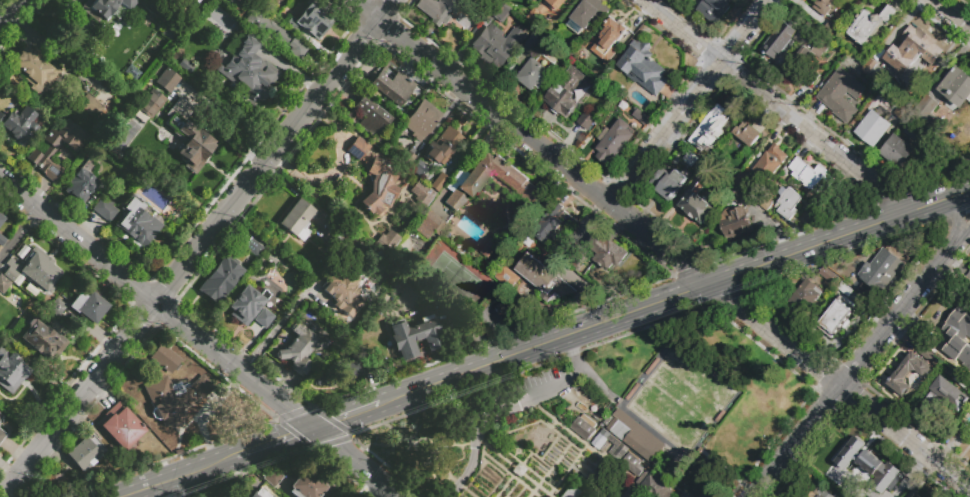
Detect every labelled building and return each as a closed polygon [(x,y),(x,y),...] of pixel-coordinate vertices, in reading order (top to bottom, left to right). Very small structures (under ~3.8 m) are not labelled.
[(80,8),(86,0),(134,0),(134,1),(134,3),(130,8),(128,8),(120,2),(105,21),(101,18),(98,22),(80,8)] [(270,11),(257,0),(284,0),(277,8),(274,5),(270,11)] [(298,16),(311,0),(318,0),(326,7),(324,10),(334,18),(316,40),(308,34),(305,38),(298,33),(301,28),(297,24),(294,28),(286,21),(293,12),(298,16)] [(414,6),(419,0),(433,0),(436,2),(438,0),(464,0),(459,6),(456,3),(454,5),(457,7),(452,14),(449,11),(447,13),(451,16),(444,24),(441,22),(437,27),(426,18),(428,16),(414,6)] [(544,4),(547,0),(568,0),(550,23),(539,14),(532,24),(525,19),(533,7),(540,12),(546,5),(544,4)] [(570,18),(584,0),(599,0),(611,9),(598,25),(592,20),(585,30),(584,28),(579,35),(567,26),(572,19),(570,18)] [(695,10),(703,0),(734,0),(730,5),(732,7),(716,27),(695,10)] [(811,8),(818,0),(838,0),(824,18),(811,8)] [(239,19),(243,15),(238,11),(246,2),(266,18),(267,16),(282,27),(274,37),(273,36),(268,43),(258,35),(259,34),(254,30),(253,30),(239,19)] [(505,25),(491,14),(501,2),(515,13),(505,25)] [(239,31),(225,49),(221,46),(218,50),(204,39),(203,41),(192,33),(199,24),(195,21),(201,14),(199,12),(204,4),(222,18),(219,21),(225,25),(227,22),(239,31)] [(847,33),(866,9),(874,16),(881,16),(890,5),(899,12),(889,25),(884,20),(864,46),(847,33)] [(176,14),(188,24),(170,47),(163,43),(168,37),(162,32),(176,14)] [(901,59),(886,47),(911,16),(931,32),(929,35),(938,42),(926,57),(917,50),(915,53),(910,49),(901,59)] [(595,37),(610,17),(621,25),(622,23),(628,28),(614,47),(619,51),(609,64),(590,50),(598,39),(595,37)] [(469,46),(484,26),(485,27),(490,21),(504,33),(505,31),(509,31),(511,33),(515,28),(516,29),(518,27),(527,34),(525,36),(526,37),(500,70),(490,62),(488,65),(477,57),(479,54),(469,46)] [(762,49),(784,21),(797,32),(794,36),(795,37),(776,60),(762,49)] [(825,32),(831,24),(841,33),(835,40),(825,32)] [(531,55),(522,48),(532,34),(537,28),(541,32),(537,38),(541,41),(531,55)] [(265,60),(280,72),(268,87),(271,89),(262,101),(261,99),(260,101),(259,100),(253,107),(239,95),(244,88),(240,85),(234,91),(227,85),(230,82),(216,71),(247,33),(261,45),(254,54),(263,62),(265,60)] [(283,41),(289,34),(307,48),(298,59),(287,50),(290,47),(283,41)] [(634,40),(639,43),(640,41),(644,40),(651,44),(651,48),(649,51),(653,54),(650,58),(668,71),(663,77),(669,81),(656,98),(615,67),(625,53),(634,40)] [(35,47),(45,54),(41,59),(49,65),(51,62),(61,70),(48,88),(47,87),(40,96),(29,88),(31,85),(23,79),(25,76),(9,63),(15,55),(16,56),(25,45),(32,51),(35,47)] [(805,45),(817,55),(815,58),(826,67),(817,79),(794,60),(805,45)] [(516,78),(521,72),(519,71),(531,55),(537,60),(542,53),(544,55),(549,50),(560,58),(555,64),(558,65),(539,89),(536,87),(532,91),(516,78)] [(876,81),(862,70),(873,56),(887,67),(876,81)] [(194,66),(189,74),(177,65),(182,58),(194,66)] [(370,85),(387,62),(416,85),(399,107),(370,85)] [(956,64),(969,75),(969,96),(962,107),(938,88),(956,64)] [(154,82),(167,65),(181,77),(168,93),(154,82)] [(816,97),(840,67),(856,80),(855,80),(866,89),(857,100),(848,92),(843,98),(858,110),(847,124),(832,112),(833,111),(816,97)] [(543,100),(555,84),(557,85),(559,83),(562,85),(567,79),(564,76),(571,68),(574,70),(575,68),(586,76),(583,80),(592,87),(567,118),(561,113),(558,117),(547,109),(550,105),(543,100)] [(136,108),(152,88),(166,99),(150,119),(136,108)] [(95,119),(76,105),(85,92),(104,107),(95,119)] [(255,113),(244,127),(221,108),(225,103),(220,100),(226,93),(231,97),(233,95),(255,113)] [(928,94),(940,104),(930,115),(936,120),(930,128),(912,114),(928,94)] [(376,138),(352,119),(354,116),(349,112),(363,95),(392,117),(376,138)] [(169,110),(180,96),(195,107),(187,117),(215,139),(213,143),(214,144),(207,154),(209,156),(195,174),(173,156),(184,142),(161,124),(171,111),(169,110)] [(420,141),(412,135),(413,133),(403,124),(423,98),(442,113),(420,141)] [(687,141),(718,101),(728,109),(726,111),(732,115),(725,124),(726,125),(722,130),(725,132),(720,139),(717,137),(718,139),(712,146),(711,145),(710,147),(705,143),(702,147),(704,148),(702,152),(687,141)] [(13,138),(0,128),(0,123),(8,113),(10,114),(14,109),(19,113),(25,105),(31,110),(33,108),(44,116),(41,120),(43,122),(22,148),(11,140),(13,138)] [(632,115),(637,108),(650,118),(645,125),(632,115)] [(855,131),(873,108),(892,124),(874,146),(855,131)] [(598,121),(590,132),(577,122),(585,111),(598,121)] [(66,118),(83,131),(81,133),(86,137),(74,152),(61,142),(48,158),(64,170),(53,183),(36,169),(38,167),(26,157),(34,147),(42,154),(49,145),(41,139),(50,127),(55,131),(66,118)] [(596,149),(602,142),(597,138),(606,127),(611,130),(620,118),(637,131),(612,163),(609,160),(606,165),(595,157),(599,152),(596,149)] [(761,134),(751,148),(733,134),(743,120),(761,134)] [(925,131),(917,141),(903,130),(911,120),(925,131)] [(85,132),(92,124),(101,131),(94,139),(85,132)] [(448,125),(466,140),(455,154),(453,152),(443,166),(438,162),(436,164),(432,161),(431,163),(422,155),(425,152),(422,150),(431,139),(435,142),(448,125)] [(122,181),(105,167),(112,160),(109,158),(129,134),(139,142),(133,149),(138,153),(136,156),(140,160),(122,181)] [(880,155),(896,134),(916,149),(900,170),(880,155)] [(346,150),(358,136),(370,146),(359,160),(346,150)] [(775,143),(781,147),(780,149),(788,155),(764,188),(748,176),(767,150),(768,151),(775,143)] [(416,157),(408,168),(400,162),(409,151),(416,157)] [(682,160),(689,151),(703,161),(698,169),(693,166),(692,167),(682,160)] [(484,152),(494,161),(499,156),(531,181),(530,183),(547,197),(536,210),(516,194),(517,193),(492,173),(475,194),(473,193),(458,212),(444,201),(451,192),(445,187),(461,168),(467,173),(484,152)] [(725,161),(717,172),(708,164),(716,154),(725,161)] [(788,168),(798,156),(813,167),(812,168),(815,170),(819,164),(828,171),(826,173),(833,178),(819,196),(791,175),(793,172),(788,168)] [(372,191),(362,161),(374,157),(380,159),(381,158),(393,164),(392,165),(400,168),(392,185),(399,188),(393,200),(391,199),(388,208),(381,205),(379,206),(382,210),(376,215),(373,212),(371,214),(360,202),(372,191)] [(421,178),(413,171),(414,170),(412,167),(418,159),(429,168),(421,178)] [(68,180),(79,166),(95,179),(97,185),(81,205),(63,190),(70,182),(68,180)] [(658,192),(659,190),(651,183),(663,168),(672,175),(677,169),(688,178),(684,183),(685,184),(680,191),(679,190),(676,194),(677,195),(674,199),(673,198),(670,201),(658,192)] [(429,186),(441,172),(449,178),(437,192),(429,186)] [(435,194),(424,207),(414,198),(415,196),(410,191),(419,180),(435,194)] [(679,206),(691,190),(692,191),(699,182),(706,186),(698,196),(716,209),(704,225),(679,206)] [(790,187),(803,197),(794,209),(798,212),(795,216),(794,215),(789,221),(776,212),(778,210),(775,207),(790,187)] [(741,206),(730,197),(737,188),(748,197),(741,206)] [(772,204),(767,211),(757,203),(766,192),(771,196),(768,201),(772,204)] [(120,208),(131,193),(145,205),(142,208),(162,224),(142,249),(113,225),(124,211),(120,208)] [(91,209),(103,195),(114,204),(112,206),(118,211),(108,222),(91,209)] [(277,224),(298,198),(317,212),(312,219),(309,217),(306,221),(309,223),(305,228),(310,231),(302,241),(295,235),(294,237),(277,224)] [(557,201),(565,207),(563,209),(565,211),(559,219),(564,223),(555,233),(559,235),(552,243),(547,239),(544,243),(531,232),(557,201)] [(744,206),(753,231),(729,240),(720,215),(744,206)] [(447,224),(438,235),(432,231),(426,238),(410,226),(425,207),(447,224)] [(373,243),(381,233),(384,235),(389,228),(400,237),(387,254),(373,243)] [(610,273),(595,262),(600,257),(588,248),(599,234),(610,243),(611,241),(630,256),(620,269),(616,266),(610,273)] [(256,256),(243,246),(250,237),(263,247),(256,256)] [(488,259),(480,253),(492,239),(499,244),(488,259)] [(888,284),(889,285),(880,295),(860,279),(862,277),(858,274),(868,262),(870,264),(884,247),(904,264),(888,284)] [(304,283),(293,299),(274,286),(277,282),(263,272),(267,267),(263,264),(274,248),(285,256),(288,252),(301,260),(297,266),(296,267),(301,270),(298,275),(306,280),(304,283)] [(34,250),(62,272),(46,292),(19,271),(34,250)] [(577,291),(548,303),(539,297),(544,291),(517,270),(516,269),(528,253),(529,253),(577,291)] [(217,306),(197,290),(225,255),(230,259),(231,257),(238,262),(237,264),(245,271),(217,306)] [(8,267),(5,264),(10,257),(22,266),(17,272),(18,274),(12,282),(2,274),(8,267)] [(321,286),(340,262),(361,278),(355,286),(356,288),(358,287),(359,295),(365,300),(357,309),(354,306),(345,317),(332,306),(336,301),(322,290),(323,288),(321,286)] [(493,278),(503,265),(520,279),(510,292),(493,278)] [(819,273),(824,266),(838,278),(833,284),(819,273)] [(410,281),(396,299),(387,292),(401,274),(410,281)] [(2,294),(0,292),(0,275),(11,283),(2,294)] [(816,287),(823,293),(803,318),(786,305),(807,278),(817,286),(816,287)] [(836,288),(841,281),(854,291),(849,298),(836,288)] [(263,289),(270,294),(245,327),(228,314),(232,310),(227,306),(245,284),(258,295),(263,289)] [(91,290),(110,305),(94,325),(68,306),(71,302),(80,290),(86,295),(91,290)] [(71,302),(68,306),(65,310),(74,316),(61,333),(34,312),(49,292),(55,297),(59,293),(71,302)] [(841,296),(856,308),(832,338),(816,326),(841,296)] [(22,297),(33,306),(28,313),(16,304),(22,297)] [(969,314),(969,312),(969,376),(962,370),(965,366),(962,364),(963,364),(957,359),(955,361),(942,351),(952,339),(947,335),(953,328),(946,323),(959,306),(969,314)] [(274,316),(265,329),(254,320),(263,308),(274,316)] [(443,345),(428,350),(424,337),(413,340),(418,355),(401,360),(398,350),(395,351),(390,335),(392,334),(388,322),(402,318),(405,327),(421,322),(419,318),(433,313),(434,317),(435,316),(437,322),(440,322),(444,334),(440,336),(443,345)] [(68,341),(51,363),(29,346),(18,338),(27,326),(27,322),(30,319),(34,318),(45,326),(46,324),(68,341)] [(311,350),(306,357),(313,363),(303,377),(288,366),(290,363),(287,360),(277,360),(276,350),(285,349),(285,346),(288,346),(296,336),(288,329),(295,320),(317,337),(326,335),(327,348),(311,350)] [(162,342),(184,360),(172,375),(149,357),(162,342)] [(11,394),(0,385),(0,346),(9,352),(10,351),(19,358),(18,359),(26,366),(23,370),(28,373),(11,394)] [(922,346),(934,355),(929,362),(917,352),(922,346)] [(886,384),(912,351),(935,370),(927,379),(919,373),(916,372),(911,372),(905,378),(906,383),(911,387),(902,397),(886,384)] [(367,377),(360,380),(359,378),(320,393),(315,380),(323,377),(322,374),(337,368),(335,362),(346,358),(348,363),(355,360),(357,365),(362,363),(367,377)] [(649,375),(646,373),(657,359),(660,360),(649,375)] [(154,408),(144,386),(167,375),(171,384),(187,376),(197,367),(216,388),(200,401),(184,409),(186,414),(180,417),(183,423),(173,429),(170,422),(163,426),(160,419),(158,419),(155,419),(153,417),(152,415),(151,413),(152,410),(153,408),(154,408)] [(712,375),(715,371),(725,379),(722,383),(712,375)] [(941,375),(964,392),(956,402),(948,396),(944,400),(930,389),(941,375)] [(629,400),(626,398),(638,383),(640,385),(629,400)] [(103,414),(119,399),(148,428),(124,450),(97,423),(105,415),(103,414)] [(613,416),(619,408),(664,445),(650,463),(607,428),(615,418),(613,416)] [(726,413),(718,422),(716,420),(723,411),(726,413)] [(596,430),(587,442),(570,428),(579,417),(580,418),(583,414),(592,421),(589,424),(596,430)] [(599,433),(603,428),(611,435),(607,440),(599,450),(591,443),(599,433)] [(65,453),(90,433),(106,452),(81,473),(72,461),(69,462),(64,456),(66,454),(65,453)] [(149,433),(160,444),(152,452),(141,441),(149,433)] [(618,442),(626,448),(617,460),(609,454),(618,442)] [(855,447),(876,463),(874,466),(884,474),(876,485),(860,473),(851,485),(835,474),(855,447)] [(648,465),(639,476),(622,462),(630,451),(648,465)] [(334,485),(325,496),(323,496),(320,495),(319,496),(296,496),(289,491),(292,488),(290,486),(308,464),(334,485)] [(282,478),(273,487),(263,477),(272,468),(282,478)] [(674,492),(670,496),(653,496),(635,483),(645,470),(674,492)] [(906,487),(899,496),(883,496),(882,496),(895,478),(906,487)] [(578,492),(575,496),(559,496),(568,484),(578,492)] [(271,495),(274,496),(235,496),(235,494),(254,491),(255,492),(259,487),(270,496),(271,495)] [(921,495),(920,496),(904,496),(911,487),(921,495)] [(825,491),(832,496),(807,496),(811,491),(815,494),(819,489),(823,493),(825,491)]
